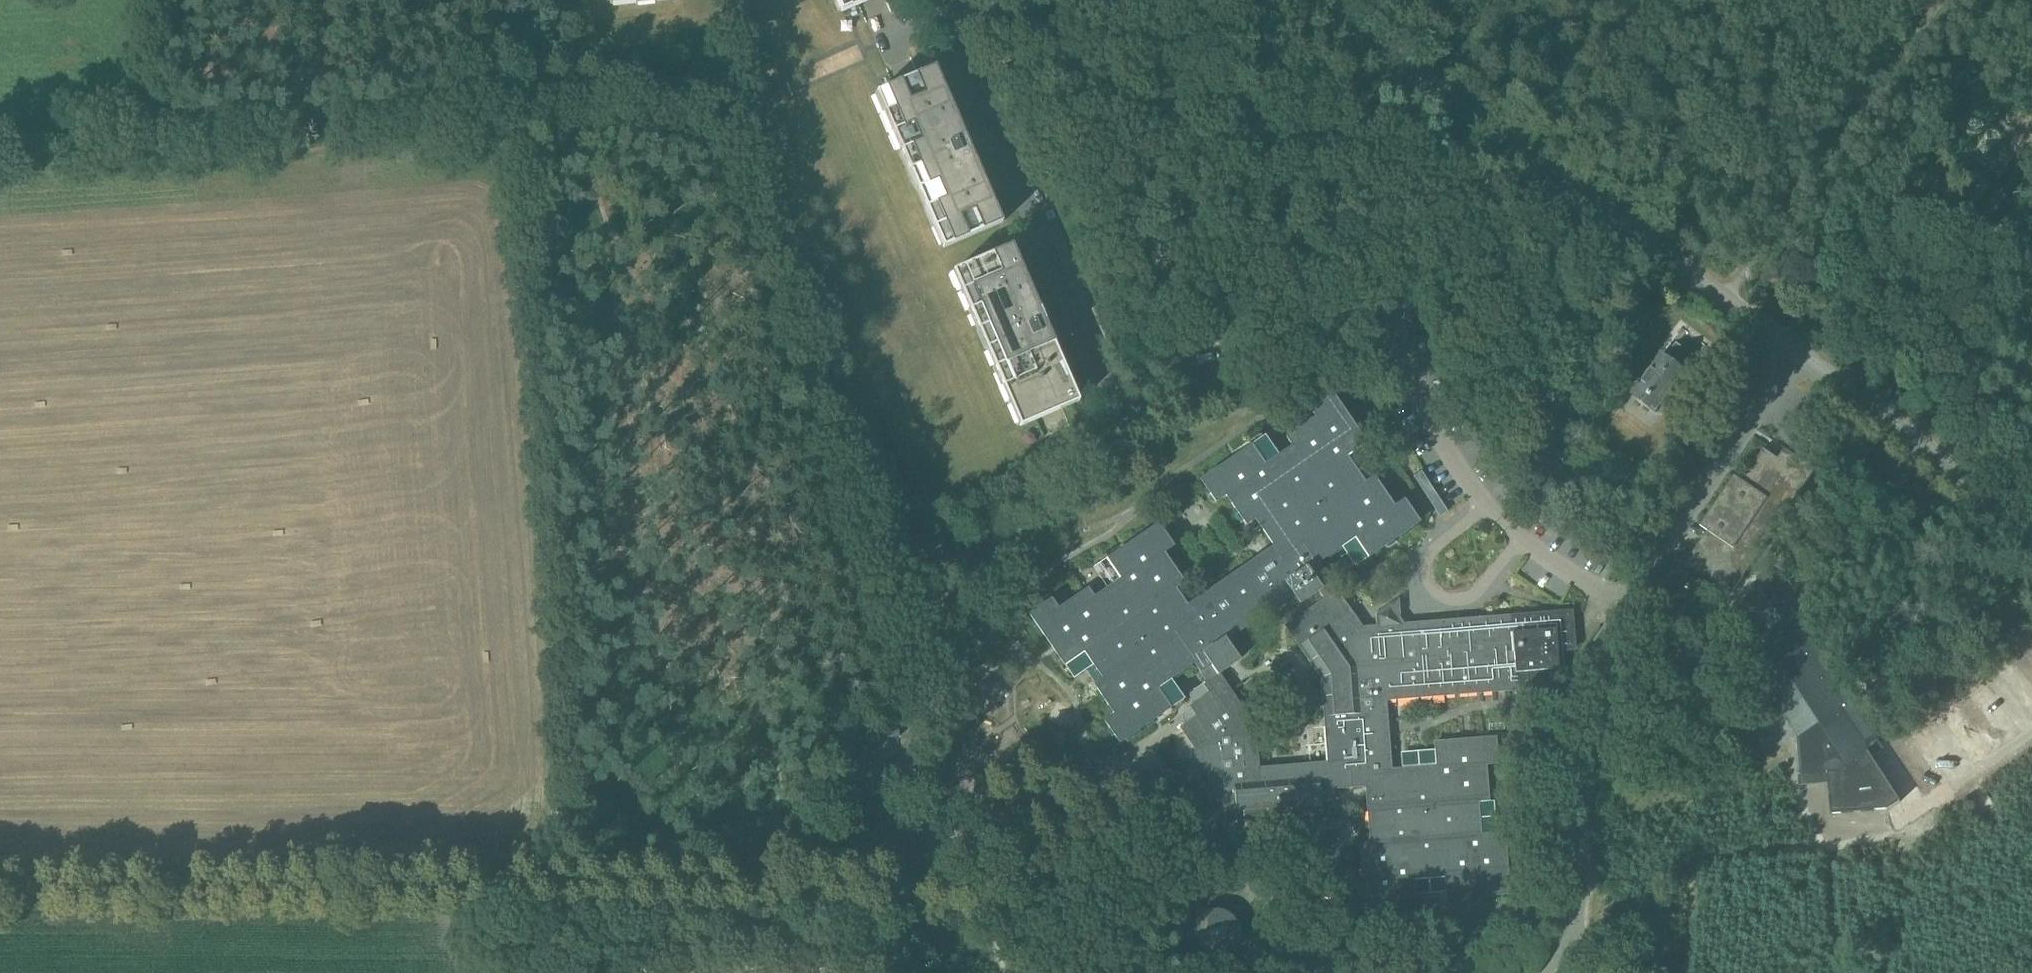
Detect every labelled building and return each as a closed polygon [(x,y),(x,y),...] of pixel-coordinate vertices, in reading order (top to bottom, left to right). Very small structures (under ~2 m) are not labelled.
[(858,5),(869,0),(837,0),(842,12),(858,5)] [(1011,71),(1008,64),(1007,64),(1002,66),(1001,67),(1004,73),(1005,74),(1011,71)] [(935,67),(919,74),(876,92),(944,248),(1003,222),(977,163),(973,165),(970,159),(979,155),(965,124),(961,126),(935,67)] [(1021,426),(1037,419),(1079,401),(1054,341),(1058,339),(1045,309),(1036,313),(1033,306),(1038,304),(1012,245),(953,270),(1021,426)] [(1662,354),(1637,387),(1632,395),(1656,413),(1686,373),(1682,369),(1692,356),(1675,343),(1665,357),(1662,354)] [(1510,689),(1565,685),(1563,659),(1559,659),(1558,649),(1574,648),(1571,611),(1539,613),(1538,597),(1498,600),(1499,617),(1403,624),(1390,605),(1377,615),(1378,626),(1362,628),(1317,562),(1355,536),(1369,555),(1418,521),(1404,500),(1394,507),(1373,478),(1365,484),(1345,455),(1365,442),(1331,392),(1310,407),(1317,417),(1287,437),(1293,446),(1265,466),(1251,446),(1202,480),(1216,501),(1226,494),(1246,524),(1255,517),(1282,556),(1273,562),(1266,552),(1196,600),(1203,610),(1194,617),(1174,588),(1183,582),(1162,552),(1172,545),(1158,525),(1109,559),(1122,578),(1094,598),(1088,589),(1058,610),(1051,600),(1030,614),(1064,664),(1084,650),(1104,679),(1095,685),(1115,714),(1106,721),(1120,742),(1169,708),(1156,688),(1194,661),(1214,690),(1194,704),(1201,714),(1181,727),(1195,748),(1197,774),(1209,773),(1211,797),(1223,796),(1224,808),(1236,807),(1237,819),(1322,812),(1321,800),(1333,799),(1332,787),(1367,785),(1371,843),(1361,844),(1364,880),(1352,881),(1354,906),(1413,901),(1411,877),(1446,875),(1447,885),(1483,883),(1484,894),(1509,892),(1504,833),(1480,835),(1477,800),(1488,799),(1485,763),(1497,762),(1495,737),(1435,742),(1437,766),(1391,770),(1385,699),(1510,689)] [(1738,610),(1744,618),(1759,642),(1744,651),(1800,737),(1799,738),(1803,783),(1829,781),(1831,813),(1888,809),(1901,801),(1880,769),(1887,757),(1774,580),(1751,565),(1810,479),(1787,464),(1764,448),(1743,480),(1735,475),(1701,525),(1708,530),(1687,562),(1732,593),(1744,576),(1756,584),(1738,610)] [(1817,469),(1798,456),(1794,454),(1787,464),(1810,479),(1817,469)] [(1191,932),(1193,944),(1202,954),(1214,957),(1226,955),(1236,946),(1240,934),(1237,922),(1228,912),(1216,908),(1204,911),(1194,920),(1191,932)]
